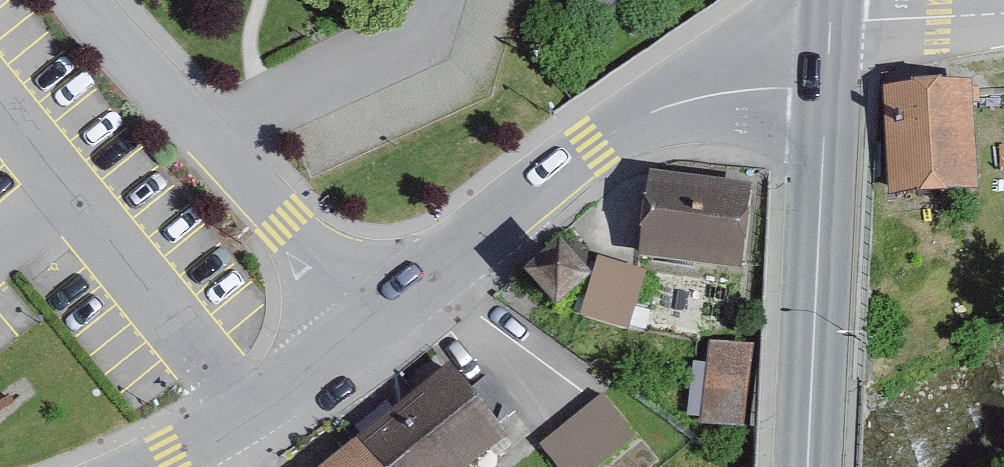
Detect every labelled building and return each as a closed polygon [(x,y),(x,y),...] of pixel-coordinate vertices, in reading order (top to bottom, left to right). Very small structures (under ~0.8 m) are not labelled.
[(980,202),(975,93),(889,97),(894,206),(980,202)] [(741,280),(754,195),(654,180),(641,265),(741,280)] [(595,296),(566,263),(537,288),(566,321),(595,296)] [(645,281),(605,271),(592,326),(632,335),(645,281)] [(743,430),(752,355),(708,350),(706,371),(695,370),(688,424),(743,430)] [(450,378),(397,423),(387,411),(356,438),(361,445),(336,466),(497,466),(514,453),(450,378)] [(600,405),(542,452),(555,466),(603,466),(631,444),(600,405)]
